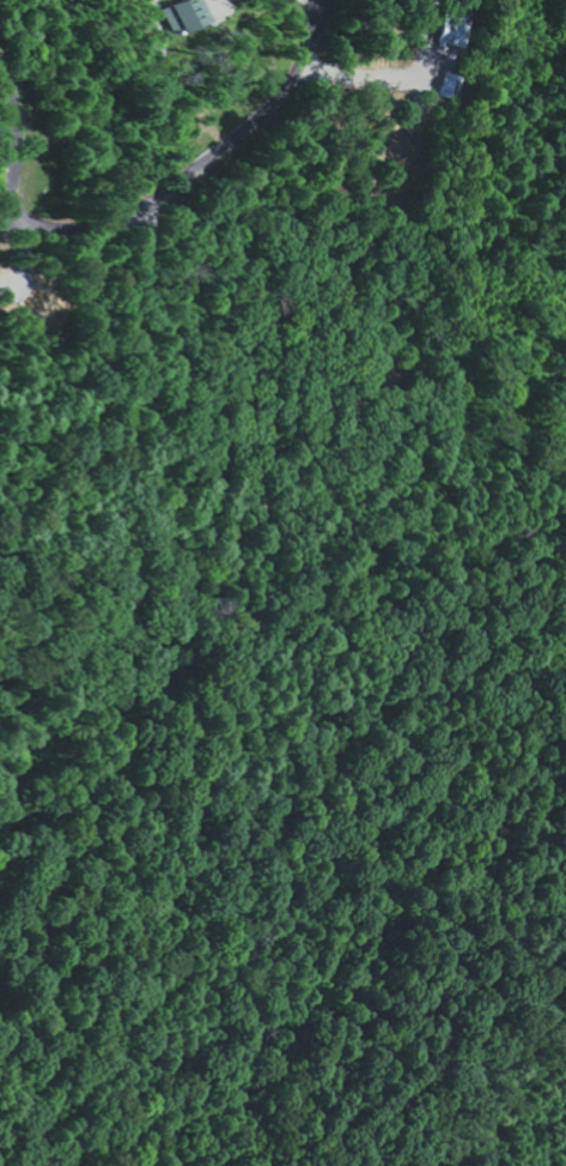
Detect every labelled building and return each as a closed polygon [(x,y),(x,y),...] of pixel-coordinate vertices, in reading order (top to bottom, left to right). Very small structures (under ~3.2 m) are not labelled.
[(210,0),(196,0),(171,7),(179,35),(217,25),(210,0)]
